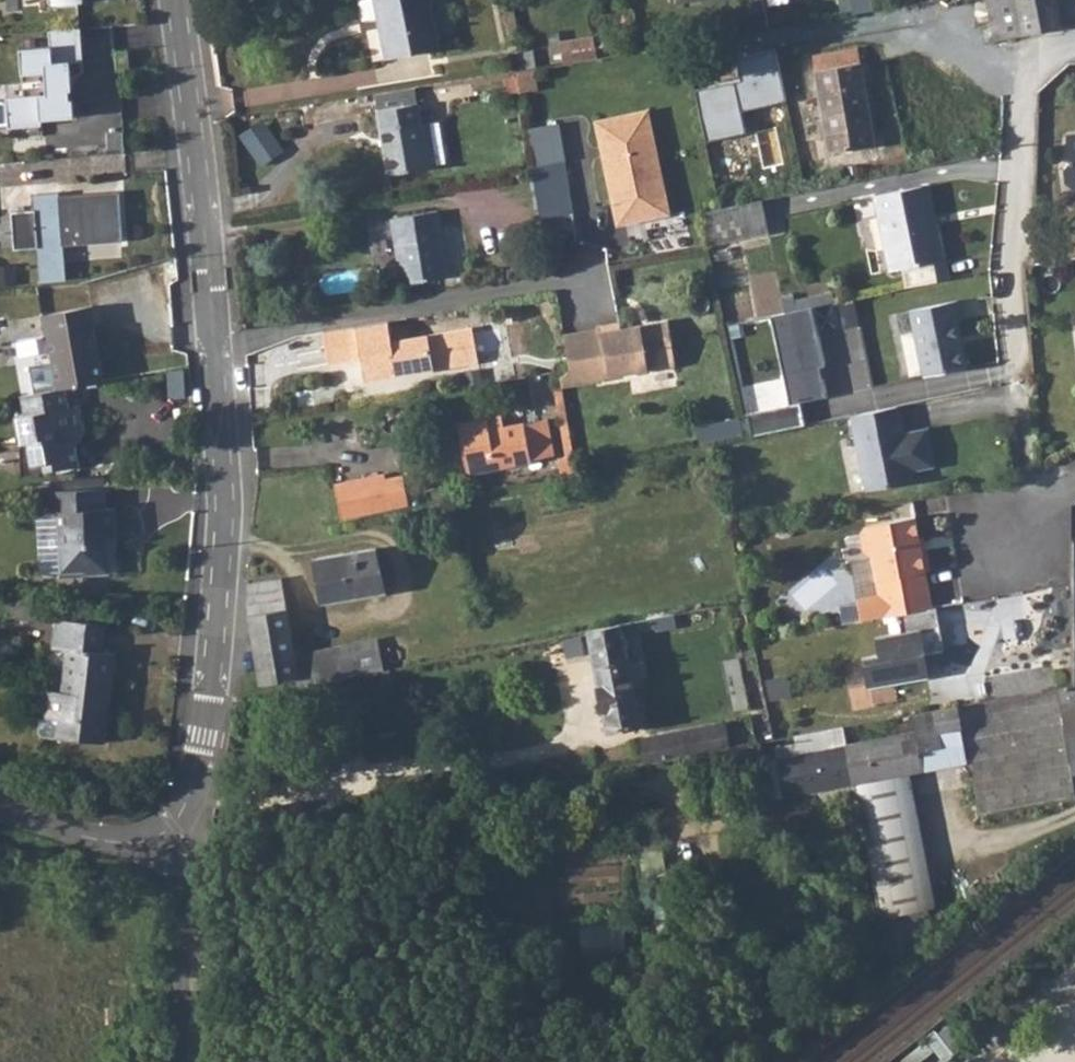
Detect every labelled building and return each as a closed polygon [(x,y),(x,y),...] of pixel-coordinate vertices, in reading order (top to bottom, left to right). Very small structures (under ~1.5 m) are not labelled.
[(385,59),(440,48),(429,0),(373,0),(385,59)] [(995,41),(1008,39),(1023,36),(1016,0),(987,0),(995,41)] [(1023,36),(1038,34),(1061,29),(1054,0),(1016,0),(1023,36)] [(76,24),(45,27),(46,43),(16,46),(20,93),(3,95),(3,97),(0,97),(0,125),(6,124),(6,125),(39,122),(39,117),(71,114),(69,97),(67,97),(66,87),(69,87),(66,59),(79,58),(76,24)] [(590,40),(545,48),(548,64),(593,56),(590,40)] [(788,103),(776,42),(734,51),(740,82),(696,90),(706,138),(742,131),(738,113),(788,103)] [(857,49),(811,57),(828,151),(874,144),(857,49)] [(536,88),(533,69),(526,70),(517,72),(520,91),(536,88)] [(378,111),(376,112),(387,175),(428,169),(427,164),(441,162),(434,122),(421,124),(417,105),(416,105),(413,88),(375,95),(378,111)] [(643,109),(592,120),(597,145),(603,144),(604,153),(599,153),(614,222),(666,212),(643,109)] [(1064,137),(1067,162),(1061,169),(1062,182),(1070,188),(1074,188),(1074,136),(1064,137)] [(563,165),(532,170),(540,218),(571,213),(563,165)] [(55,173),(33,174),(42,279),(65,277),(62,243),(121,238),(117,191),(57,196),(55,173)] [(922,180),(915,181),(923,219),(930,218),(922,180)] [(923,219),(915,181),(869,191),(884,265),(937,254),(930,218),(923,219)] [(755,195),(699,207),(705,238),(761,226),(755,195)] [(436,213),(391,220),(400,285),(446,277),(436,213)] [(951,296),(905,306),(909,329),(896,332),(904,372),(918,369),(918,372),(961,363),(951,318),(955,317),(951,296)] [(44,332),(54,387),(62,385),(100,378),(90,324),(95,323),(91,304),(36,313),(39,332),(44,332)] [(814,309),(767,320),(786,405),(795,403),(822,396),(816,370),(828,367),(814,309)] [(616,321),(592,325),(601,376),(672,363),(664,319),(645,322),(645,326),(638,327),(637,324),(618,327),(616,321)] [(364,383),(477,363),(474,349),(471,328),(390,343),(386,322),(322,334),(327,366),(360,361),(364,383)] [(485,326),(471,328),(474,349),(488,347),(485,326)] [(11,415),(17,451),(25,450),(28,464),(51,460),(52,468),(76,464),(72,444),(82,431),(77,403),(66,405),(62,385),(54,387),(24,392),(28,412),(11,415)] [(786,405),(742,411),(747,434),(800,423),(795,403),(786,405)] [(899,430),(894,403),(848,413),(864,488),(910,478),(907,467),(930,462),(922,426),(899,430)] [(499,415),(456,423),(464,470),(552,456),(544,420),(501,428),(499,415)] [(25,450),(17,451),(22,474),(52,468),(51,460),(28,464),(25,450)] [(381,474),(363,478),(370,515),(373,514),(382,512),(390,511),(381,474)] [(363,478),(330,486),(339,521),(370,515),(363,478)] [(100,485),(53,488),(54,510),(61,509),(64,570),(83,569),(87,572),(105,571),(104,536),(113,536),(111,505),(101,505),(100,485)] [(860,550),(870,556),(877,596),(880,617),(895,614),(928,608),(922,574),(927,572),(923,550),(917,551),(915,539),(912,517),(864,526),(864,527),(858,536),(860,550)] [(921,537),(915,539),(917,551),(923,550),(921,537)] [(376,548),(315,560),(322,601),(384,590),(376,548)] [(248,585),(247,615),(261,695),(383,672),(376,639),(295,654),(282,580),(248,585)] [(880,617),(877,596),(855,599),(859,621),(880,617)] [(928,608),(895,614),(898,632),(872,637),(875,654),(858,657),(864,689),(925,679),(921,653),(940,650),(933,607),(928,608)] [(59,619),(55,648),(69,650),(65,693),(51,691),(48,717),(61,719),(60,737),(106,742),(116,654),(102,652),(105,624),(59,619)] [(649,621),(636,623),(637,631),(651,629),(649,621)] [(620,627),(587,633),(606,731),(640,725),(620,627)] [(912,714),(918,749),(919,752),(941,748),(938,732),(961,729),(978,821),(1074,802),(1074,800),(1071,777),(1074,775),(1074,686),(1072,687),(1071,685),(999,699),(912,714)] [(912,714),(842,726),(853,785),(909,773),(923,771),(919,752),(918,749),(912,714)] [(641,740),(646,763),(687,755),(728,748),(724,725),(641,740)] [(796,754),(774,758),(782,797),(853,785),(842,726),(792,736),(796,754)] [(782,797),(774,758),(765,761),(761,764),(767,799),(782,797)] [(909,773),(853,785),(858,806),(913,794),(909,773)] [(913,794),(858,806),(880,918),(936,906),(913,794)] [(869,981),(889,966),(882,958),(863,973),(869,981)]
